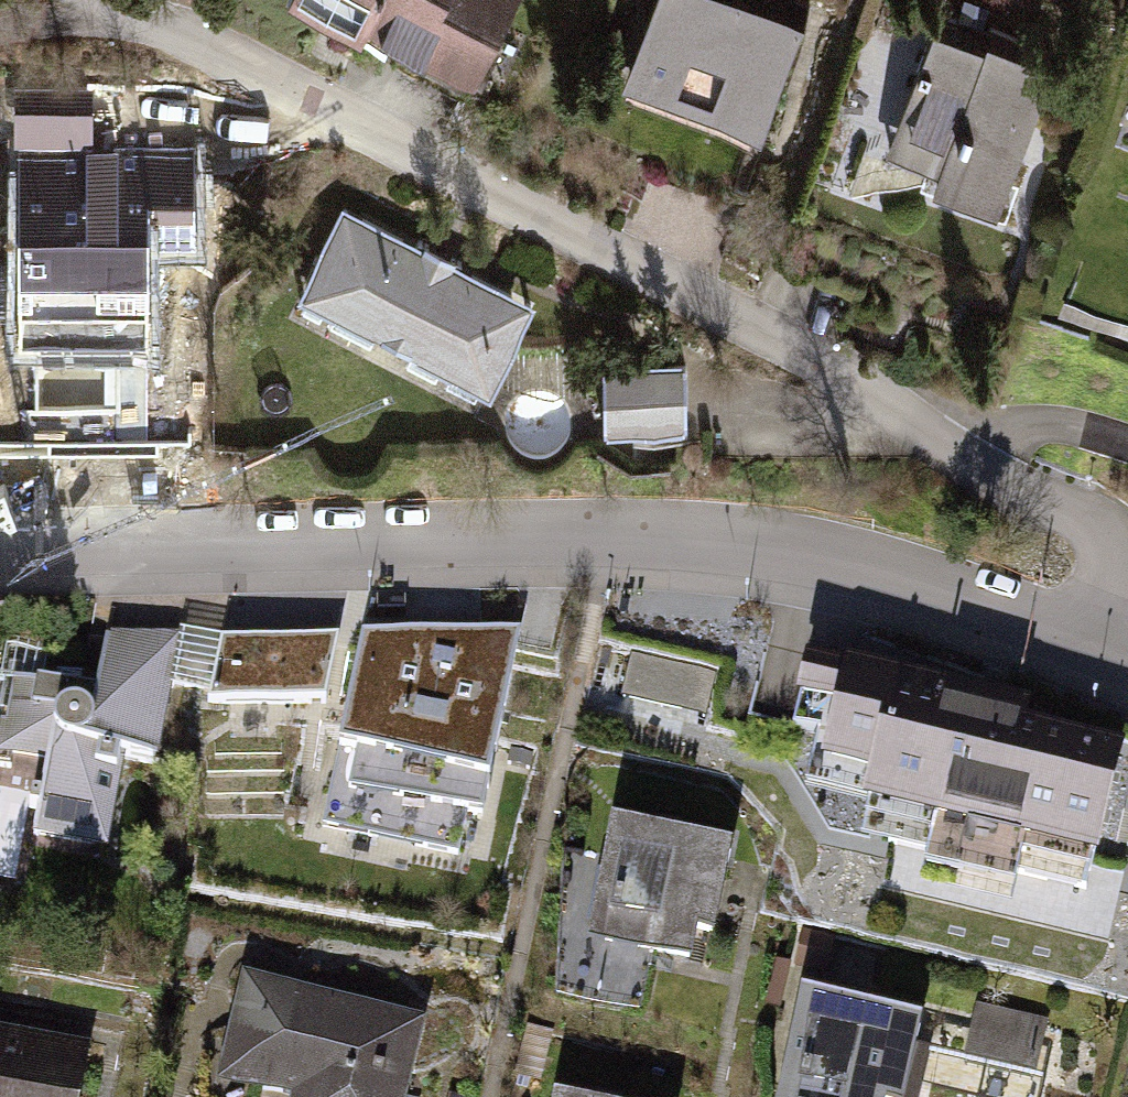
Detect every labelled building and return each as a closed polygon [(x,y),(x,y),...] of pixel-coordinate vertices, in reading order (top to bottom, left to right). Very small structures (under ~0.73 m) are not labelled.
[(524,0),(288,0),(288,1),(390,51),(398,35),(485,79),(524,0)] [(766,136),(810,18),(762,0),(659,0),(627,85),(766,136)] [(932,194),(998,218),(1054,66),(988,42),(985,48),(932,29),(886,157),(938,176),(932,194)] [(203,260),(201,138),(119,139),(118,83),(0,85),(0,139),(53,138),(54,217),(38,217),(38,257),(53,271),(151,269),(160,260),(203,260)] [(495,396),(540,305),(463,267),(464,263),(419,241),(417,244),(343,208),(298,299),(378,338),(380,333),(414,350),(412,354),(495,396)] [(1081,261),(1059,323),(1127,346),(1127,277),(1081,261)] [(610,434),(691,430),(688,366),(607,370),(610,434)] [(162,773),(180,635),(110,641),(102,701),(16,687),(10,727),(4,726),(0,746),(0,762),(51,773),(36,849),(110,861),(128,769),(162,773)] [(342,639),(224,644),(211,709),(329,704),(342,639)] [(463,806),(481,809),(517,641),(369,643),(328,818),(455,845),(463,806)] [(637,693),(717,705),(723,666),(642,654),(637,693)] [(866,819),(1097,875),(1125,760),(1024,736),(1030,711),(845,667),(844,674),(804,664),(793,708),(838,719),(823,780),(872,792),(866,819)] [(721,941),(740,854),(618,829),(594,942),(697,964),(702,937),(721,941)] [(835,937),(802,930),(795,969),(827,975),(835,937)] [(431,1022),(244,977),(217,1089),(251,1096),(412,1096),(431,1022)] [(921,1011),(799,984),(774,1096),(902,1096),(921,1011)] [(963,1053),(1036,1071),(1049,1020),(976,1002),(963,1053)] [(95,1048),(0,1032),(0,1096),(87,1096),(95,1048)] [(550,1086),(548,1096),(604,1096),(550,1086)]
